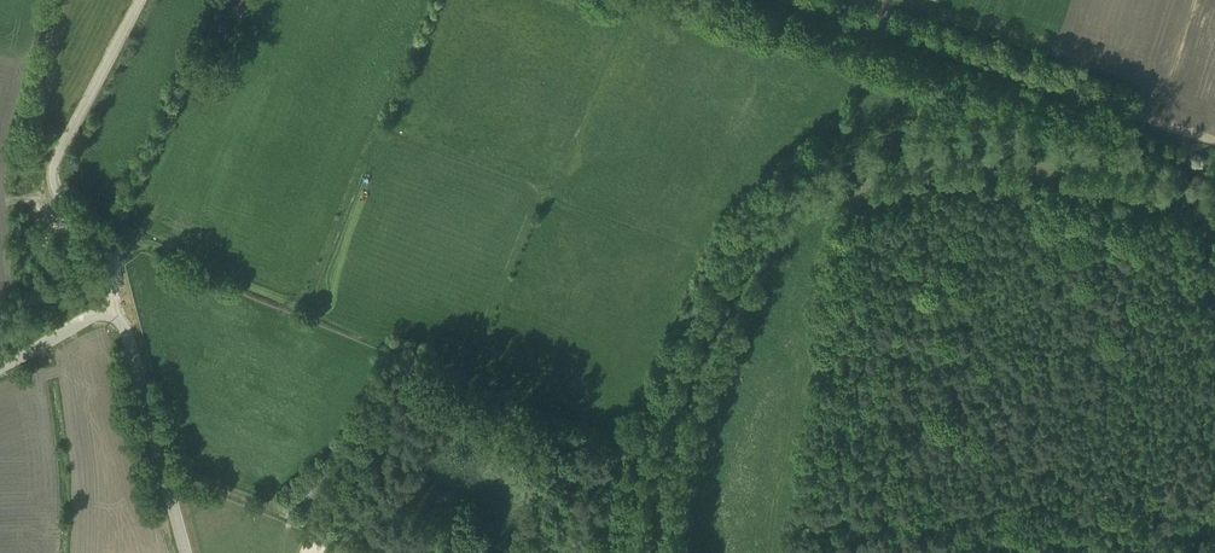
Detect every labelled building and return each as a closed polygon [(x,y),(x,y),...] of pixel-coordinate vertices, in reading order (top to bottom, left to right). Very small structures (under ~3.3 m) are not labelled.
[(219,8),(239,16),(246,0),(222,0),(219,8)] [(218,44),(228,21),(220,18),(209,40),(218,44)]
